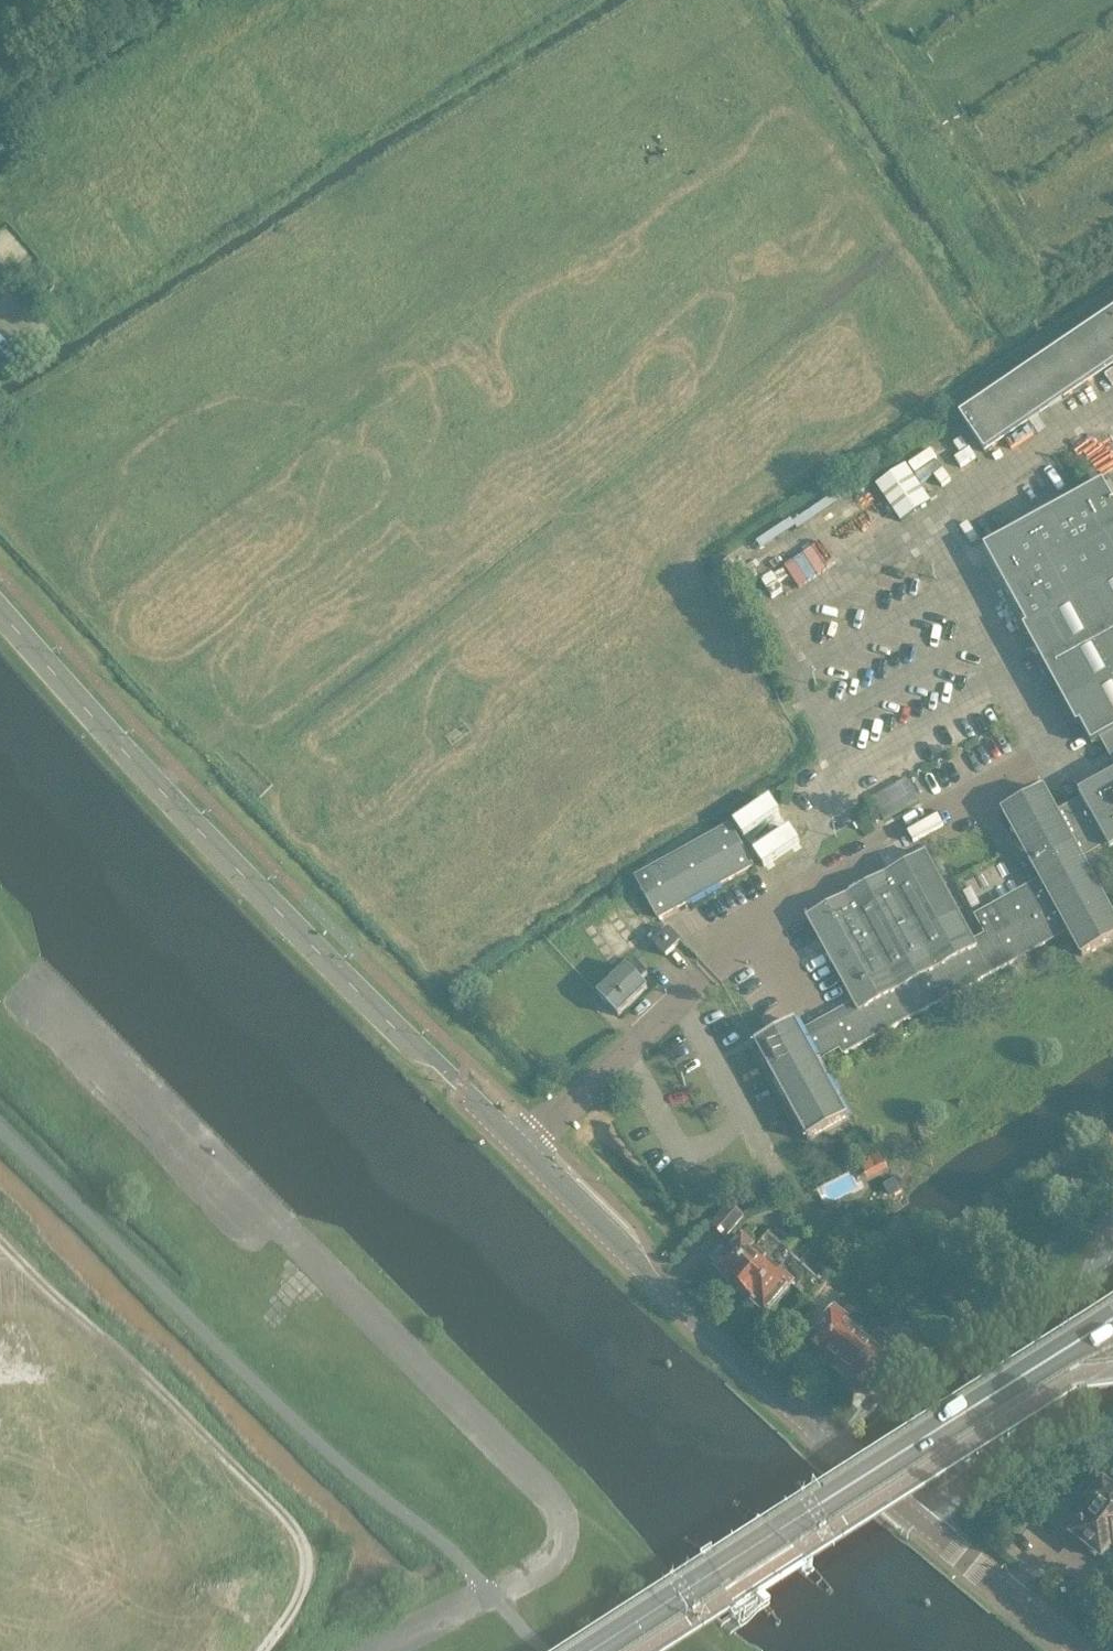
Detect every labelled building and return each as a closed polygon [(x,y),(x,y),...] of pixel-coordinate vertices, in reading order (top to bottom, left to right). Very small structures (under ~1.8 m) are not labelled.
[(23,280),(34,292),(42,285),(31,273),(23,280)] [(985,452),(1112,366),(1112,312),(960,415),(985,452)] [(903,518),(932,500),(909,464),(880,482),(903,518)] [(1103,484),(985,548),(1092,744),(1100,739),(1112,762),(1112,501),(1103,484)] [(756,1044),(809,1141),(849,1119),(818,1062),(840,1049),(843,1055),(1069,931),(1083,956),(1112,940),(1112,915),(1082,859),(1107,845),(1111,851),(1112,850),(1112,775),(1079,793),(1082,799),(1057,813),(1044,789),(1003,811),(1041,881),(976,917),(986,936),(974,942),(926,854),(808,919),(854,1004),(801,1033),(795,1022),(756,1044)] [(894,786),(872,798),(885,823),(908,809),(894,786)] [(752,867),(731,827),(637,879),(659,918),(752,867)] [(636,897),(593,929),(616,959),(659,927),(636,897)] [(655,944),(666,956),(681,942),(669,930),(655,944)] [(629,968),(628,968),(599,996),(619,1017),(648,989),(640,981),(648,973),(636,961),(629,968)] [(880,1154),(871,1158),(877,1169),(885,1165),(880,1154)] [(718,1229),(727,1238),(742,1221),(733,1212),(718,1229)] [(736,1291),(741,1293),(769,1263),(744,1240),(716,1270),(720,1273),(719,1274),(721,1276),(723,1273),(726,1276),(724,1279),(725,1280),(726,1279),(728,1280),(729,1285),(736,1291)] [(769,1263),(741,1293),(742,1293),(743,1298),(750,1304),(755,1305),(757,1307),(756,1308),(757,1309),(759,1307),(762,1310),(760,1312),(762,1313),(763,1312),(766,1316),(793,1286),(794,1286),(769,1263)] [(805,1273),(794,1286),(793,1286),(801,1293),(796,1299),(806,1308),(821,1291),(810,1282),(813,1280),(805,1273)] [(832,1371),(839,1370),(866,1336),(837,1313),(836,1312),(835,1313),(809,1347),(812,1350),(811,1352),(813,1353),(815,1351),(818,1353),(817,1356),(818,1357),(819,1356),(823,1359),(824,1365),(832,1371)] [(866,1336),(839,1370),(840,1371),(841,1379),(848,1384),(855,1383),(859,1386),(858,1388),(859,1389),(861,1387),(864,1390),(863,1392),(864,1393),(865,1391),(869,1394),(896,1361),(897,1360),(895,1358),(866,1336)] [(1096,1475),(1079,1497),(1096,1510),(1075,1536),(1089,1547),(1088,1551),(1096,1558),(1100,1556),(1103,1558),(1112,1545),(1112,1493),(1105,1487),(1108,1484),(1096,1475)]
